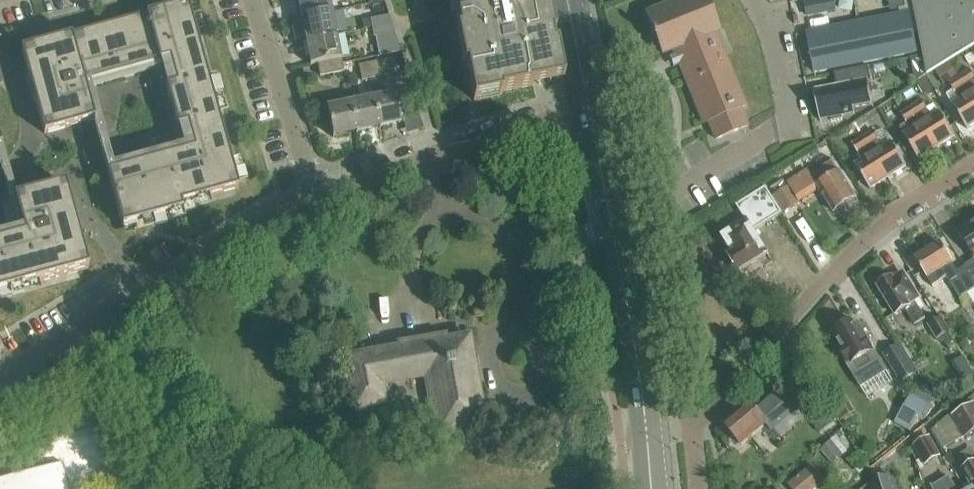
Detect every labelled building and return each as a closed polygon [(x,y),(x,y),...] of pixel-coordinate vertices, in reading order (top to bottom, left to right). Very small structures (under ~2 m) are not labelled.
[(301,19),(332,13),(329,0),(297,0),(301,19)] [(450,21),(458,20),(460,31),(457,32),(464,67),(467,67),(474,102),(502,97),(502,94),(564,81),(557,46),(554,47),(552,36),(555,35),(548,0),(513,7),(512,0),(446,0),(450,21)] [(676,56),(704,125),(709,122),(716,140),(747,128),(740,110),(745,108),(715,34),(718,32),(716,27),(717,27),(706,0),(685,0),(646,16),(649,21),(648,21),(653,33),(651,34),(652,36),(654,35),(654,36),(652,37),(653,39),(655,38),(660,50),(662,55),(674,50),(676,56)] [(805,2),(808,18),(828,14),(826,0),(813,0),(805,2)] [(927,76),(973,47),(973,0),(912,0),(927,76)] [(45,135),(93,121),(95,121),(85,84),(170,60),(177,85),(166,88),(178,129),(188,126),(195,150),(108,174),(123,227),(183,211),(181,205),(239,189),(188,4),(21,50),(45,135)] [(332,13),(301,19),(305,42),(337,36),(332,13)] [(910,14),(807,35),(815,74),(917,54),(910,14)] [(370,21),(372,29),(392,25),(390,17),(385,18),(370,21)] [(392,25),(372,29),(378,58),(401,53),(392,25)] [(337,36),(305,42),(310,66),(318,65),(317,64),(341,60),(337,36)] [(317,64),(318,65),(320,77),(344,73),(341,60),(317,64)] [(391,60),(367,65),(370,80),(394,75),(391,60)] [(952,64),(941,71),(949,83),(959,76),(952,64)] [(370,80),(367,65),(358,67),(361,82),(370,80)] [(837,87),(814,92),(820,122),(831,120),(832,123),(843,121),(842,117),(856,115),(855,110),(873,106),(868,83),(872,82),(869,67),(835,74),(837,87)] [(961,79),(973,101),(973,77),(971,72),(961,79)] [(926,80),(918,85),(923,94),(932,88),(927,79),(926,80)] [(950,86),(956,95),(960,102),(953,107),(967,131),(973,127),(973,101),(961,79),(950,86)] [(397,93),(373,98),(380,129),(404,124),(397,93)] [(373,98),(350,103),(357,134),(380,129),(373,98)] [(357,134),(350,103),(327,108),(333,139),(357,134)] [(923,103),(912,109),(937,150),(955,138),(941,114),(933,119),(929,112),(923,103)] [(912,109),(901,116),(907,125),(914,121),(919,128),(904,137),(919,161),(937,150),(912,109)] [(874,133),(864,139),(889,180),(907,168),(892,144),(884,131),(876,135),(874,133)] [(864,139),(853,146),(859,155),(863,163),(856,167),(870,191),(889,180),(864,139)] [(833,163),(811,177),(818,187),(817,187),(834,214),(856,200),(840,173),(839,173),(833,163)] [(89,270),(65,185),(15,199),(25,236),(0,243),(0,294),(89,270)] [(746,223),(721,239),(732,256),(729,258),(739,274),(768,255),(754,233),(783,215),(767,189),(737,208),(746,223)] [(788,190),(777,197),(786,213),(798,206),(788,190)] [(967,225),(969,227),(958,234),(973,259),(973,220),(967,225)] [(966,269),(958,274),(952,265),(953,264),(941,245),(916,261),(928,280),(929,279),(935,288),(945,282),(940,273),(943,271),(948,280),(961,301),(973,292),(973,282),(966,269)] [(966,269),(973,282),(973,262),(965,267),(966,269)] [(882,286),(878,288),(896,317),(906,311),(915,326),(925,320),(913,302),(917,299),(904,277),(895,283),(893,279),(889,281),(883,280),(882,286)] [(949,333),(940,320),(930,326),(938,340),(939,339),(942,344),(951,338),(948,334),(949,333)] [(846,326),(833,334),(843,351),(839,353),(847,366),(861,389),(867,399),(893,383),(887,373),(874,353),(859,327),(857,328),(850,332),(846,326)] [(398,353),(373,357),(349,362),(357,407),(383,402),(379,383),(432,374),(435,390),(431,390),(434,410),(441,409),(445,433),(483,426),(467,340),(447,344),(447,340),(398,349),(398,353)] [(899,347),(885,355),(902,383),(915,374),(899,347)] [(773,432),(795,413),(778,393),(757,412),(750,404),(724,426),(742,447),(767,426),(773,432)] [(933,433),(944,451),(965,439),(973,434),(973,406),(973,405),(952,418),(933,433)] [(827,413),(812,423),(820,435),(835,425),(827,413)] [(121,476),(94,430),(34,446),(42,475),(0,487),(0,488),(73,488),(121,476)] [(914,448),(925,466),(940,457),(929,439),(914,448)] [(831,442),(820,450),(833,465),(843,456),(831,442)] [(962,471),(973,488),(973,465),(962,471)] [(825,482),(812,467),(797,479),(797,480),(789,487),(791,488),(817,488),(825,482)] [(872,484),(874,488),(893,488),(889,479),(872,484)] [(948,479),(933,488),(934,488),(954,488),(948,479)]
